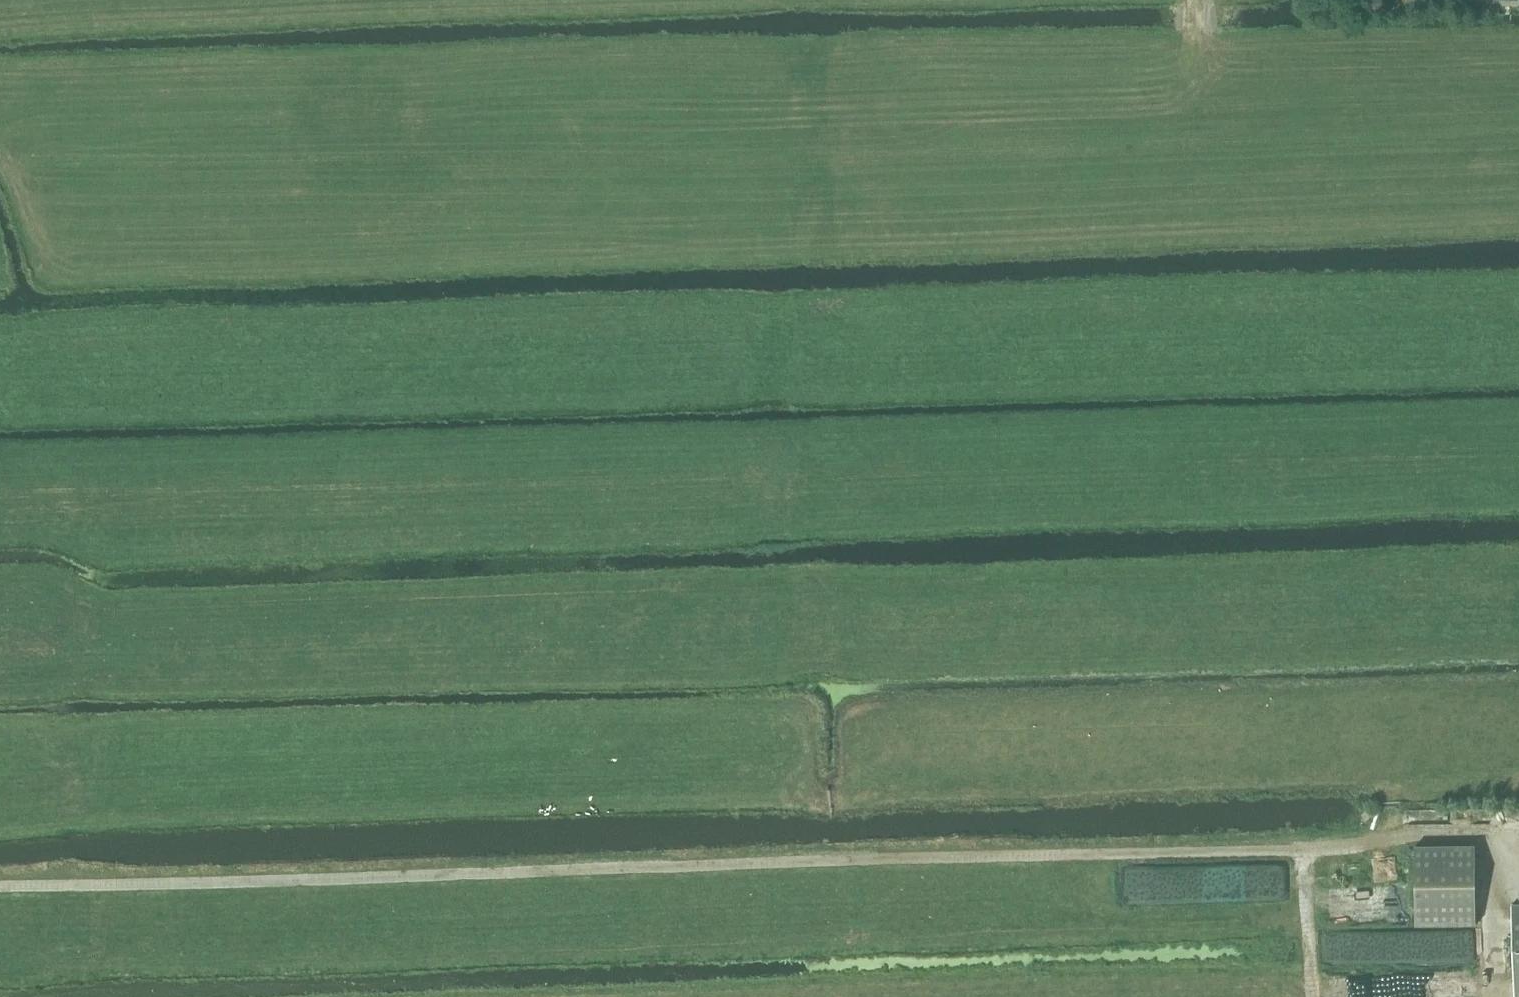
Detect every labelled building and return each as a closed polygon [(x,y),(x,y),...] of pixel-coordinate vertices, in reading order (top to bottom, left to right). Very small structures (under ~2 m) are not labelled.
[(1416,926),(1477,925),(1476,845),(1415,846),(1416,926)]
